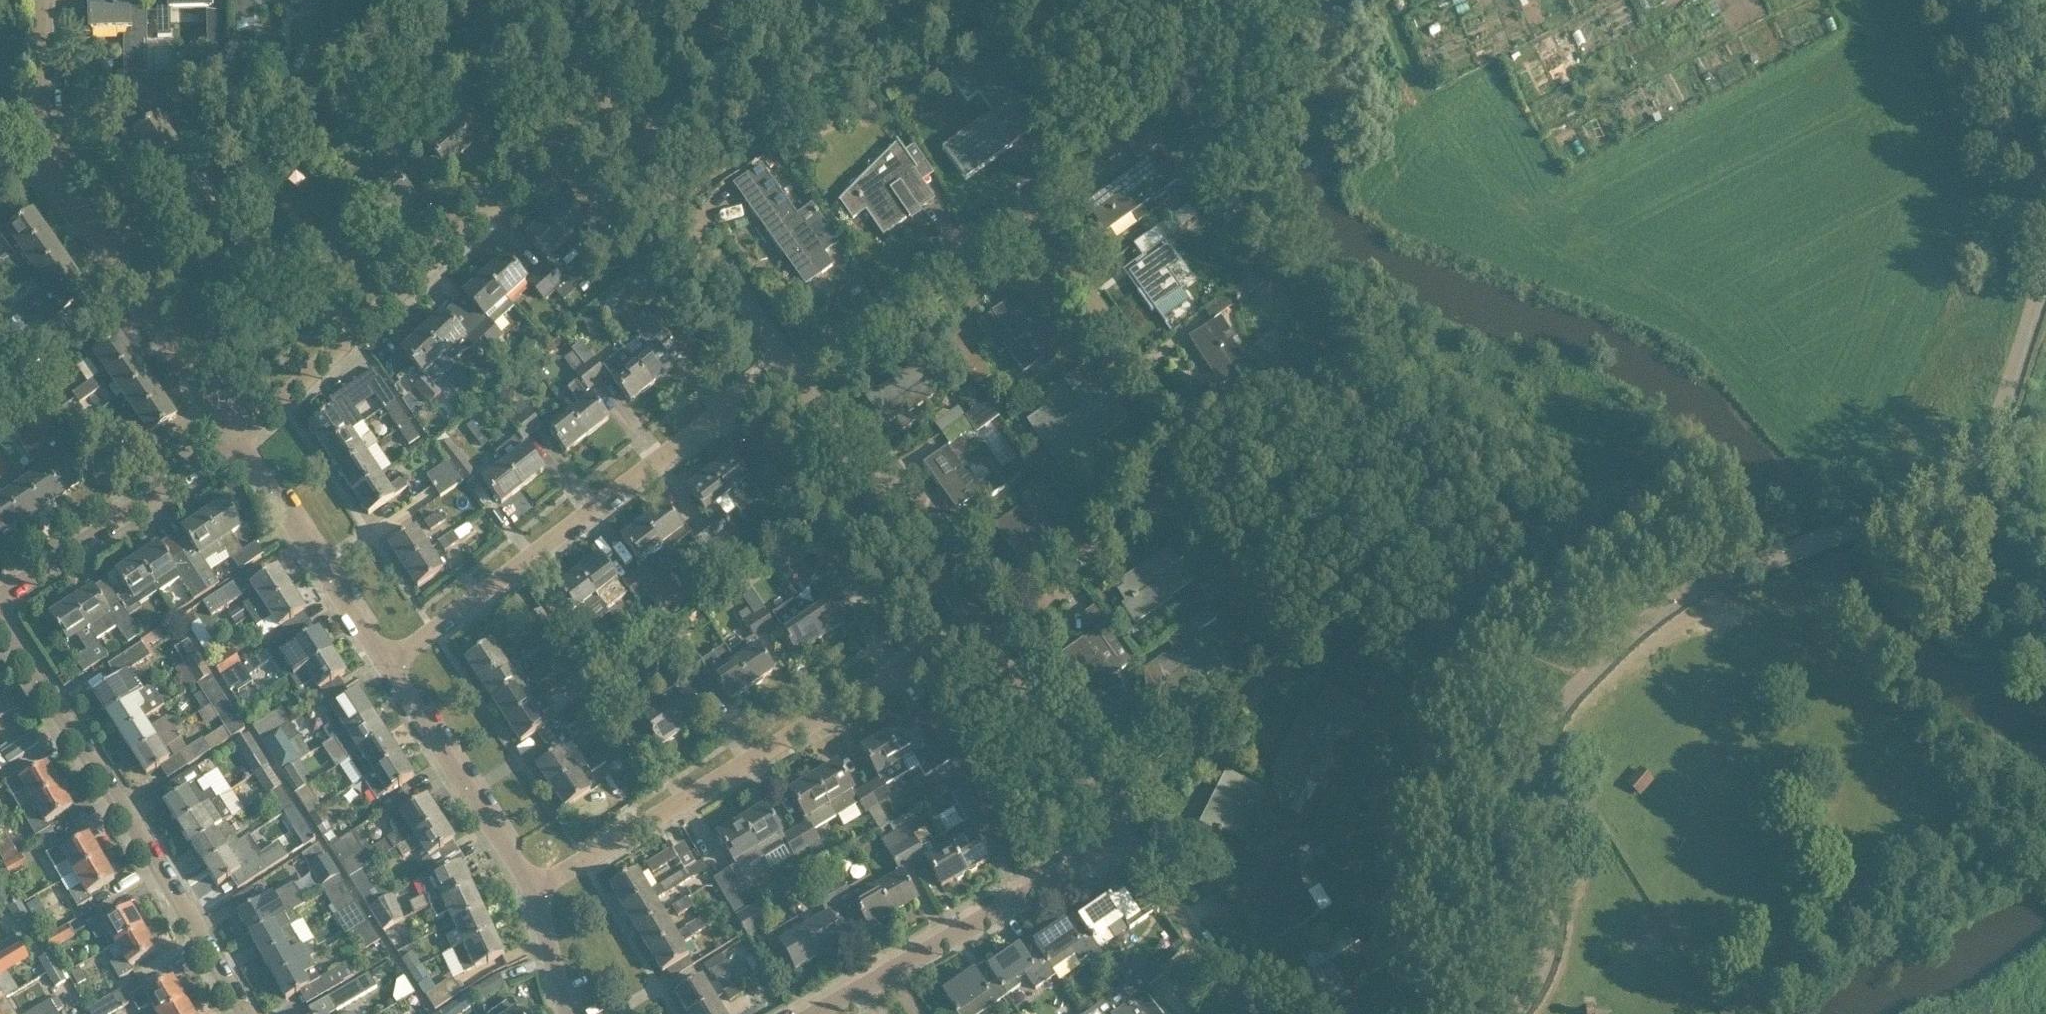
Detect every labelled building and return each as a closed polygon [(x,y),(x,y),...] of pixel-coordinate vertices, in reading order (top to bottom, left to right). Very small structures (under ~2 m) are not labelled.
[(158,10),(158,12),(158,24),(158,38),(171,37),(171,9),(210,8),(210,15),(211,61),(216,60),(216,65),(229,65),(229,60),(229,58),(228,14),(228,10),(228,8),(228,3),(228,0),(158,0),(158,10)] [(237,3),(238,20),(255,20),(254,0),(237,0),(237,3)] [(90,11),(78,11),(79,33),(91,33),(91,30),(126,29),(131,29),(132,29),(133,35),(126,35),(128,84),(137,84),(147,84),(149,83),(148,30),(148,24),(147,12),(147,10),(132,11),(132,7),(90,8),(90,11)] [(334,7),(319,11),(325,35),(341,30),(334,7)] [(947,145),(943,149),(944,150),(947,148),(967,175),(1008,145),(1009,148),(1013,145),(1012,144),(1027,133),(1028,134),(1031,132),(1029,128),(1041,119),(1022,94),(1019,96),(985,50),(984,51),(986,54),(965,69),(967,73),(966,74),(969,79),(971,78),(997,113),(949,148),(947,145)] [(155,92),(180,86),(177,73),(152,79),(155,92)] [(454,121),(462,114),(447,93),(438,101),(454,121)] [(1165,125),(1157,115),(1123,140),(1138,160),(1157,146),(1150,136),(1165,125)] [(158,162),(174,151),(179,147),(170,134),(158,118),(137,133),(158,162)] [(446,167),(473,143),(457,124),(429,148),(446,167)] [(189,154),(213,136),(205,127),(182,144),(189,154)] [(392,172),(402,165),(383,142),(374,150),(392,172)] [(845,194),(840,198),(841,201),(854,218),(867,209),(884,234),(908,217),(911,215),(909,213),(916,208),(917,211),(919,210),(933,200),(922,183),(913,171),(916,169),(917,170),(918,169),(927,163),(918,151),(914,145),(904,152),(908,158),(878,178),(873,170),(871,168),(863,176),(858,178),(854,181),(850,184),(847,189),(845,194)] [(1100,195),(1087,204),(1107,231),(1123,220),(1133,213),(1139,222),(1158,209),(1153,202),(1166,193),(1164,191),(1180,179),(1176,174),(1180,172),(1172,161),(1169,163),(1160,151),(1145,162),(1122,178),(1100,195)] [(756,171),(735,186),(746,202),(757,216),(782,251),(784,250),(808,283),(833,266),(826,256),(824,253),(839,243),(819,215),(805,226),(798,215),(774,182),(762,166),(756,171)] [(385,219),(413,195),(396,176),(369,199),(385,219)] [(323,195),(314,203),(329,221),(332,225),(342,218),(338,214),(323,195)] [(1216,199),(1210,207),(1221,217),(1228,209),(1216,199)] [(582,215),(568,200),(547,219),(576,250),(586,241),(589,244),(612,226),(597,205),(582,215)] [(34,213),(1,235),(12,251),(16,256),(22,251),(46,235),(33,215),(34,214),(34,213)] [(1159,227),(1158,228),(1165,238),(1180,228),(1172,216),(1159,226),(1159,227)] [(547,219),(527,238),(540,253),(548,262),(550,264),(540,273),(555,289),(566,279),(561,274),(567,267),(563,262),(576,250),(547,219)] [(1152,222),(1148,225),(1152,231),(1158,228),(1159,227),(1159,226),(1156,222),(1152,222)] [(325,271),(352,247),(336,228),(308,251),(325,271)] [(0,260),(6,269),(19,260),(29,276),(60,254),(46,235),(22,251),(16,256),(12,251),(0,260)] [(1145,262),(1129,273),(1141,290),(1138,292),(1138,293),(1152,312),(1155,310),(1162,320),(1164,319),(1190,301),(1182,290),(1169,272),(1179,264),(1167,247),(1147,261),(1145,262)] [(60,254),(29,276),(40,291),(43,296),(50,291),(74,274),(60,254)] [(506,299),(527,280),(506,257),(485,276),(506,299)] [(644,267),(624,284),(635,297),(644,290),(655,281),(644,267)] [(540,273),(530,282),(545,299),(555,289),(540,273)] [(1259,273),(1246,283),(1206,311),(1212,320),(1252,292),(1266,283),(1259,273)] [(40,291),(28,300),(34,309),(33,309),(45,325),(58,316),(64,311),(74,305),(89,294),(90,293),(89,292),(88,293),(74,274),(50,291),(43,296),(40,291)] [(465,294),(465,295),(486,318),(494,310),(502,319),(514,308),(506,299),(485,276),(465,294)] [(861,277),(843,290),(850,300),(868,287),(861,277)] [(610,292),(593,305),(601,316),(619,303),(610,292)] [(994,313),(978,324),(1000,355),(1008,349),(1024,371),(1040,360),(1044,367),(1050,363),(1052,360),(1054,357),(1055,354),(1056,350),(1055,347),(1054,344),(1052,341),(1054,340),(1036,315),(1021,294),(994,313)] [(28,300),(14,309),(17,313),(19,315),(21,318),(34,309),(28,300)] [(444,314),(423,333),(445,356),(452,363),(462,354),(475,348),(485,339),(485,338),(478,330),(469,320),(459,330),(444,314)] [(583,320),(589,334),(603,328),(597,314),(583,320)] [(643,335),(624,349),(632,359),(634,362),(653,385),(674,368),(672,366),(667,360),(656,346),(655,345),(653,347),(649,342),(663,331),(649,314),(639,322),(647,331),(643,335)] [(0,328),(0,335),(1,336),(23,321),(21,318),(19,315),(0,328)] [(1207,328),(1190,339),(1204,361),(1207,359),(1223,385),(1237,376),(1243,385),(1257,376),(1247,362),(1246,363),(1232,341),(1237,338),(1232,329),(1229,331),(1221,319),(1207,328)] [(483,325),(478,330),(485,338),(485,339),(488,342),(490,345),(499,337),(502,334),(495,326),(494,325),(489,320),(488,321),(483,325)] [(455,366),(445,356),(423,333),(421,335),(418,333),(412,338),(413,342),(403,352),(416,366),(424,375),(427,378),(428,377),(434,385),(455,366)] [(97,339),(82,350),(88,359),(100,375),(103,380),(111,374),(133,359),(130,354),(119,339),(121,338),(120,337),(104,349),(97,339)] [(957,337),(947,344),(962,365),(963,367),(977,386),(981,391),(989,385),(986,380),(992,376),(977,354),(972,357),(957,337)] [(582,343),(573,350),(575,353),(574,353),(598,382),(606,375),(607,375),(582,343)] [(631,402),(653,385),(634,362),(632,359),(624,349),(604,365),(614,378),(613,379),(631,402)] [(574,353),(565,360),(568,365),(588,390),(589,389),(598,382),(574,353)] [(133,359),(111,374),(117,382),(124,393),(146,378),(133,359)] [(14,361),(3,368),(8,377),(20,370),(14,361)] [(1050,407),(1030,422),(1059,463),(1078,450),(1103,432),(1105,434),(1127,419),(1110,395),(1109,395),(1095,375),(1088,364),(1064,381),(1073,393),(1074,391),(1086,407),(1063,424),(1050,407)] [(892,435),(896,434),(912,422),(908,415),(935,394),(931,389),(914,365),(892,381),(894,384),(869,401),(879,414),(878,415),(880,417),(878,418),(888,432),(892,435)] [(335,409),(310,426),(325,448),(352,430),(352,431),(364,422),(349,399),(370,385),(369,384),(380,377),(375,369),(364,376),(329,400),(335,409)] [(89,383),(87,384),(93,393),(106,385),(104,381),(103,380),(100,375),(89,383)] [(380,377),(369,384),(370,385),(385,408),(396,401),(380,377)] [(431,402),(441,393),(434,385),(428,377),(427,378),(417,387),(431,402)] [(146,378),(124,393),(126,395),(139,414),(156,402),(161,398),(148,380),(146,378)] [(568,389),(557,398),(569,412),(588,436),(609,419),(597,404),(591,396),(589,397),(577,382),(568,389)] [(87,384),(74,393),(80,402),(93,393),(87,384)] [(499,392),(487,401),(492,405),(503,396),(499,392)] [(410,395),(403,401),(411,412),(419,405),(410,395)] [(156,402),(139,414),(141,417),(143,420),(152,433),(151,434),(141,441),(150,454),(170,440),(162,428),(177,417),(176,416),(174,417),(165,405),(161,398),(156,402)] [(399,430),(410,422),(396,401),(385,408),(399,430)] [(988,401),(966,417),(972,427),(976,433),(999,417),(988,401)] [(528,408),(523,402),(515,409),(534,433),(543,426),(528,408)] [(943,433),(966,417),(959,407),(936,423),(943,433)] [(515,409),(506,416),(525,440),(534,433),(515,409)] [(569,412),(548,429),(554,437),(566,453),(588,436),(569,412)] [(128,415),(114,423),(121,433),(134,424),(128,415)] [(949,442),(972,427),(966,417),(943,433),(949,442)] [(472,421),(466,425),(482,447),(488,443),(472,421)] [(409,445),(420,437),(410,422),(399,430),(409,445)] [(114,423),(101,433),(108,442),(121,433),(114,423)] [(352,430),(325,448),(340,470),(366,452),(379,444),(372,433),(371,434),(360,441),(352,431),(352,430)] [(23,438),(20,440),(28,454),(38,447),(29,434),(23,438)] [(525,447),(517,437),(497,453),(504,463),(523,487),(545,470),(526,446),(525,447)] [(449,439),(440,447),(448,457),(468,484),(476,478),(476,477),(480,483),(483,480),(484,482),(489,488),(502,504),(523,487),(504,463),(497,454),(495,452),(473,469),(458,449),(457,450),(449,439)] [(46,460),(41,463),(62,494),(70,489),(82,481),(83,482),(84,482),(73,465),(84,458),(79,451),(73,442),(50,458),(46,460)] [(366,452),(340,470),(342,473),(345,478),(354,492),(381,474),(392,467),(377,445),(366,452)] [(38,447),(28,454),(35,464),(37,466),(41,463),(46,460),(38,447)] [(961,467),(948,447),(923,464),(939,486),(942,484),(959,509),(973,499),(973,500),(973,499),(978,506),(1005,487),(995,473),(978,485),(964,465),(961,467)] [(711,471),(709,472),(727,495),(734,505),(756,488),(759,485),(771,501),(788,489),(758,450),(757,450),(742,462),(743,464),(740,467),(731,456),(720,464),(717,463),(711,467),(711,471)] [(450,461),(427,476),(434,487),(457,471),(450,461)] [(35,464),(20,475),(42,507),(62,494),(41,463),(37,466),(35,464)] [(457,471),(434,487),(441,497),(464,482),(457,471)] [(699,480),(688,488),(705,512),(703,513),(707,519),(699,525),(712,543),(726,533),(722,527),(730,521),(726,517),(716,504),(727,495),(709,472),(708,473),(704,472),(699,477),(699,480)] [(390,487),(381,474),(354,492),(369,514),(408,488),(402,479),(390,487)] [(6,487),(1,490),(22,521),(25,519),(42,507),(20,475),(5,485),(6,487)] [(1061,526),(1072,518),(1055,496),(1041,475),(1030,483),(1045,503),(1061,526)] [(0,500),(0,532),(2,536),(3,535),(2,534),(22,521),(1,490),(1,491),(5,497),(0,500)] [(233,513),(226,502),(205,515),(204,515),(228,551),(240,571),(264,555),(257,543),(244,552),(232,534),(242,527),(235,516),(236,516),(234,512),(233,513)] [(665,505),(644,521),(654,534),(662,544),(668,551),(679,543),(674,535),(683,529),(677,521),(665,505)] [(1033,530),(1019,511),(996,527),(1011,549),(1014,546),(1031,571),(1045,562),(1048,565),(1051,563),(1051,562),(1058,557),(1037,527),(1033,530)] [(439,512),(424,522),(431,531),(432,531),(446,521),(439,512)] [(183,530),(171,538),(182,554),(183,554),(208,591),(217,585),(220,584),(211,571),(205,562),(218,553),(220,557),(228,551),(221,541),(204,515),(203,516),(204,516),(183,530)] [(633,530),(622,538),(639,561),(637,562),(637,563),(641,569),(642,568),(647,575),(648,576),(673,557),(668,551),(662,544),(654,534),(644,521),(644,522),(642,523),(639,521),(632,526),(633,530)] [(778,522),(764,533),(773,544),(787,533),(778,522)] [(469,524),(455,533),(458,539),(473,530),(469,524)] [(690,532),(689,533),(690,534),(703,551),(712,543),(699,525),(690,532)] [(407,534),(390,545),(404,567),(430,549),(416,528),(407,534)] [(444,552),(460,542),(458,539),(455,533),(453,531),(438,542),(444,552)] [(139,558),(137,559),(138,560),(155,585),(160,592),(180,578),(194,600),(208,591),(183,554),(182,554),(171,538),(160,545),(159,546),(157,543),(156,541),(147,547),(148,548),(150,551),(139,559),(139,558)] [(1126,588),(1120,592),(1127,602),(1123,604),(1136,622),(1162,604),(1171,597),(1176,594),(1186,610),(1183,613),(1172,620),(1180,630),(1210,610),(1203,599),(1192,583),(1181,566),(1180,566),(1177,562),(1183,559),(1175,546),(1170,549),(1169,550),(1168,550),(1168,551),(1148,564),(1147,564),(1149,567),(1125,584),(1125,583),(1124,584),(1126,588)] [(418,588),(444,571),(430,549),(404,567),(418,588)] [(779,551),(768,558),(777,571),(787,565),(779,551)] [(580,571),(578,572),(601,603),(606,610),(607,609),(627,594),(616,579),(617,578),(612,571),(600,555),(589,564),(586,562),(579,568),(580,571)] [(810,612),(804,616),(821,640),(843,625),(835,613),(833,610),(846,602),(838,591),(849,583),(833,559),(822,566),(815,571),(815,575),(818,580),(816,582),(813,584),(825,602),(810,612)] [(128,590),(116,598),(129,617),(142,608),(140,605),(160,592),(155,585),(138,560),(117,573),(124,584),(124,585),(126,588),(127,588),(128,590)] [(292,590),(278,568),(266,576),(266,575),(263,577),(263,578),(253,585),(259,595),(244,605),(250,616),(266,606),(292,590)] [(641,569),(633,575),(646,593),(656,606),(665,598),(655,585),(649,578),(647,575),(642,568),(641,569)] [(567,580),(556,588),(568,604),(574,611),(572,612),(577,618),(578,620),(601,603),(578,572),(577,573),(574,573),(567,577),(567,580)] [(624,582),(623,582),(637,600),(646,593),(633,575),(624,582)] [(105,581),(94,589),(101,600),(102,599),(104,602),(103,603),(105,605),(116,598),(105,581)] [(211,616),(243,596),(235,583),(203,604),(211,616)] [(141,635),(129,617),(116,598),(105,605),(103,603),(104,602),(102,599),(101,600),(94,589),(73,602),(73,601),(71,602),(89,628),(97,640),(118,627),(129,643),(138,637),(141,635)] [(294,618),(305,611),(292,590),(266,606),(250,616),(257,627),(273,616),(280,627),(291,620),(291,621),(295,619),(294,618)] [(751,590),(741,596),(749,608),(753,615),(766,633),(776,627),(763,608),(751,590)] [(97,640),(89,628),(71,602),(72,603),(51,617),(58,628),(57,628),(60,632),(61,631),(68,642),(78,635),(89,651),(76,660),(84,673),(108,657),(97,640)] [(796,603),(775,618),(783,630),(782,631),(787,639),(798,656),(821,640),(804,616),(796,603)] [(655,608),(645,616),(656,632),(666,625),(655,608)] [(749,608),(740,614),(757,640),(766,633),(753,615),(749,608)] [(34,609),(23,617),(31,628),(37,624),(39,617),(34,609)] [(541,638),(555,629),(541,609),(527,618),(541,638)] [(1173,650),(1144,671),(1147,698),(1165,686),(1166,685),(1173,695),(1174,695),(1174,694),(1197,677),(1200,680),(1201,680),(1200,679),(1212,671),(1213,672),(1214,674),(1228,665),(1216,648),(1214,645),(1209,648),(1198,633),(1216,621),(1217,621),(1210,610),(1180,630),(1166,639),(1173,650)] [(141,635),(138,637),(142,643),(145,648),(148,646),(152,643),(153,645),(165,637),(162,631),(161,631),(175,622),(171,616),(158,625),(157,624),(141,635)] [(577,618),(567,626),(580,643),(590,635),(578,620),(577,618)] [(190,627),(203,647),(213,640),(200,620),(190,627)] [(288,638),(268,651),(286,679),(290,676),(292,678),(332,652),(318,631),(317,632),(316,632),(309,622),(287,636),(288,638)] [(1084,640),(1060,657),(1075,679),(1078,677),(1095,702),(1096,702),(1100,706),(1106,708),(1113,707),(1121,702),(1124,697),(1124,689),(1121,685),(1118,680),(1114,676),(1123,670),(1136,661),(1108,623),(1096,632),(1087,638),(1084,640)] [(480,681),(506,664),(498,652),(523,636),(516,626),(466,659),(480,681)] [(555,629),(541,638),(541,639),(555,659),(569,650),(555,629)] [(753,638),(731,653),(752,686),(753,685),(756,686),(763,682),(763,679),(775,671),(759,647),(753,638)] [(189,640),(175,649),(185,664),(198,655),(189,640)] [(211,661),(222,654),(213,640),(203,647),(202,647),(211,661)] [(104,687),(94,693),(108,714),(143,691),(129,671),(131,670),(151,657),(145,648),(142,643),(108,666),(116,679),(107,685),(107,684),(103,686),(104,687)] [(693,652),(684,658),(698,679),(707,673),(708,672),(712,679),(714,678),(718,685),(729,701),(752,686),(731,653),(727,647),(701,664),(693,652)] [(222,677),(242,665),(233,650),(213,663),(222,677)] [(332,652),(292,678),(299,689),(314,679),(321,690),(331,683),(332,684),(335,682),(335,681),(346,674),(332,652)] [(185,664),(175,669),(188,690),(198,684),(212,675),(198,655),(185,664)] [(684,658),(674,664),(688,685),(698,679),(684,658)] [(520,684),(494,701),(508,722),(533,705),(544,697),(537,686),(559,672),(552,661),(519,683),(520,684)] [(242,665),(222,677),(231,691),(236,688),(238,691),(253,681),(251,678),(250,676),(257,672),(250,662),(243,666),(242,665)] [(494,701),(520,684),(506,664),(480,681),(494,701)] [(589,714),(603,705),(597,697),(602,693),(586,669),(571,679),(584,699),(558,716),(567,729),(589,714)] [(225,696),(212,675),(198,684),(203,691),(211,705),(225,696)] [(686,693),(680,684),(671,690),(670,689),(660,696),(667,707),(683,732),(706,717),(689,691),(686,693)] [(143,691),(108,714),(121,734),(143,720),(155,712),(150,704),(160,697),(152,685),(143,691)] [(15,709),(0,686),(0,719),(15,709)] [(1359,717),(1364,707),(1353,701),(1346,697),(1328,688),(1315,714),(1304,708),(1292,731),(1295,733),(1273,774),(1300,788),(1309,771),(1310,772),(1323,746),(1319,744),(1330,723),(1341,729),(1343,726),(1344,727),(1349,717),(1348,717),(1350,713),(1359,717)] [(211,705),(203,691),(194,696),(203,710),(211,705)] [(372,714),(359,693),(348,700),(347,700),(344,702),(344,703),(324,715),(331,725),(324,730),(331,740),(335,738),(347,731),(372,714)] [(188,749),(180,754),(187,765),(211,750),(245,729),(225,696),(211,705),(219,718),(225,727),(205,740),(204,739),(188,749)] [(165,705),(160,697),(150,704),(155,712),(165,705)] [(522,743),(538,732),(548,726),(541,716),(552,708),(544,697),(533,705),(508,722),(522,743)] [(631,706),(627,700),(607,712),(626,740),(635,734),(639,740),(651,732),(661,747),(683,732),(667,707),(646,721),(635,703),(631,706)] [(219,718),(211,705),(203,710),(199,712),(207,726),(219,718)] [(263,741),(291,723),(281,708),(254,726),(263,741)] [(347,731),(335,738),(348,760),(350,759),(361,752),(386,735),(372,714),(347,731)] [(589,714),(567,729),(574,739),(576,738),(586,731),(589,729),(596,724),(589,714)] [(134,754),(174,728),(167,717),(149,730),(143,720),(121,734),(134,754)] [(887,734),(886,735),(908,772),(919,766),(925,776),(933,772),(951,762),(937,737),(924,744),(912,724),(910,721),(897,728),(894,727),(888,730),(888,731),(887,734)] [(283,773),(302,761),(290,742),(299,736),(291,723),(263,741),(283,773)] [(174,728),(134,754),(147,775),(157,769),(157,770),(161,768),(160,767),(169,761),(163,751),(169,747),(181,739),(174,728)] [(18,760),(40,746),(32,734),(10,748),(0,754),(0,755),(8,767),(18,760)] [(249,735),(235,743),(255,774),(269,766),(249,735)] [(364,781),(374,773),(400,756),(386,735),(361,752),(350,759),(364,781)] [(874,742),(862,749),(872,766),(877,775),(880,779),(884,786),(908,772),(886,735),(884,736),(881,735),(875,738),(874,740),(874,742)] [(181,739),(169,747),(175,757),(180,754),(188,749),(181,739)] [(551,788),(577,771),(563,750),(537,767),(551,788)] [(601,753),(585,763),(592,773),(607,763),(601,753)] [(167,778),(187,765),(180,754),(175,757),(169,761),(160,767),(161,768),(167,778)] [(400,788),(403,785),(414,777),(400,756),(374,773),(364,781),(377,801),(388,794),(399,787),(400,788)] [(60,786),(47,764),(21,780),(17,773),(3,781),(12,796),(25,789),(33,802),(60,786)] [(837,816),(860,802),(854,790),(838,764),(814,778),(837,816)] [(296,765),(283,773),(296,794),(306,788),(308,786),(309,786),(304,778),(296,765)] [(269,766),(255,774),(264,788),(278,780),(269,766)] [(175,798),(166,804),(179,825),(220,798),(231,791),(218,770),(204,779),(203,777),(198,769),(197,767),(171,784),(178,795),(175,797),(175,798)] [(1640,768),(1625,787),(1640,799),(1655,780),(1640,768)] [(565,809),(591,792),(577,771),(551,788),(565,809)] [(1253,816),(1265,793),(1227,773),(1215,796),(1218,798),(1204,825),(1219,832),(1218,833),(1221,834),(1223,830),(1240,838),(1252,816),(1253,816)] [(814,778),(790,793),(800,810),(806,819),(808,823),(796,830),(807,849),(819,841),(813,830),(837,816),(814,778)] [(880,779),(868,787),(879,805),(891,798),(884,786),(880,779)] [(27,820),(26,820),(36,837),(49,829),(46,824),(56,818),(73,808),(60,786),(33,802),(39,813),(27,820)] [(282,786),(272,793),(285,813),(295,806),(282,786)] [(306,788),(296,794),(309,815),(320,808),(321,807),(317,801),(309,787),(308,786),(306,788)] [(868,787),(856,794),(861,802),(860,802),(867,813),(869,811),(880,830),(890,824),(879,805),(868,787)] [(955,809),(939,818),(941,822),(947,834),(945,835),(951,846),(966,873),(968,872),(971,873),(976,870),(977,867),(990,859),(977,836),(989,828),(986,822),(980,812),(985,809),(975,791),(970,795),(966,788),(953,796),(959,806),(955,809)] [(220,798),(179,825),(192,845),(233,818),(226,808),(220,798)] [(395,833),(388,838),(389,839),(395,849),(397,847),(415,836),(441,819),(427,798),(416,805),(415,804),(412,806),(413,807),(403,814),(401,815),(394,820),(393,821),(392,823),(392,825),(392,827),(393,829),(395,833)] [(938,798),(928,804),(934,816),(944,810),(938,798)] [(295,806),(285,813),(294,826),(303,820),(295,806)] [(766,807),(742,822),(764,858),(764,859),(765,860),(788,846),(794,856),(807,849),(796,830),(784,837),(782,833),(776,824),(766,807)] [(320,808),(309,815),(318,828),(328,822),(328,821),(320,808)] [(415,836),(397,847),(404,857),(421,845),(429,857),(440,850),(441,851),(444,848),(444,847),(453,842),(455,840),(441,819),(415,836)] [(724,846),(703,859),(724,894),(737,887),(734,882),(742,876),(766,862),(765,860),(764,859),(764,858),(742,822),(718,836),(724,846)] [(225,823),(192,845),(205,865),(227,850),(228,851),(238,844),(225,823)] [(1262,861),(1304,835),(1297,825),(1256,851),(1262,861)] [(907,826),(895,832),(913,864),(924,857),(908,828),(907,826)] [(900,871),(913,864),(895,832),(882,839),(900,871)] [(352,833),(331,846),(350,878),(373,863),(377,860),(380,858),(374,849),(370,848),(366,841),(363,842),(358,843),(352,833)] [(1304,835),(1262,861),(1268,871),(1270,875),(1276,871),(1296,860),(1293,855),(1311,844),(1304,834),(1304,835)] [(930,838),(917,845),(924,857),(926,860),(932,870),(942,887),(954,880),(958,881),(963,878),(964,875),(966,873),(951,846),(945,835),(932,842),(930,838)] [(60,846),(46,854),(55,869),(68,861),(76,873),(102,858),(89,836),(72,846),(63,851),(61,848),(60,846)] [(227,850),(205,865),(218,886),(228,879),(228,880),(231,878),(238,889),(287,857),(280,845),(260,858),(247,838),(239,843),(228,851),(227,850)] [(0,848),(0,858),(4,866),(19,857),(11,842),(0,848)] [(653,873),(678,858),(673,849),(648,864),(653,873)] [(327,855),(309,867),(323,887),(340,877),(327,855)] [(10,876),(28,866),(22,856),(19,857),(4,866),(10,876)] [(83,885),(69,893),(79,909),(92,901),(89,895),(115,880),(102,858),(76,873),(83,885)] [(1302,876),(1301,868),(1298,861),(1297,859),(1296,860),(1276,871),(1270,875),(1246,890),(1260,912),(1263,910),(1279,936),(1293,927),(1295,931),(1321,914),(1305,887),(1303,882),(1302,876)] [(369,908),(393,894),(373,863),(350,878),(369,908)] [(426,895),(410,903),(415,914),(431,906),(444,901),(472,888),(467,876),(469,875),(464,863),(461,864),(449,870),(449,869),(445,871),(440,864),(436,867),(429,871),(438,890),(426,895)] [(637,930),(664,914),(656,900),(694,877),(688,868),(660,885),(661,886),(651,892),(624,909),(637,930)] [(624,909),(651,892),(637,871),(611,887),(624,909)] [(1779,885),(1779,873),(1764,872),(1763,884),(1779,885)] [(893,915),(917,901),(902,874),(878,888),(893,915)] [(840,875),(827,883),(839,906),(851,926),(852,926),(848,920),(849,919),(860,913),(866,925),(869,929),(893,915),(878,888),(871,876),(848,890),(840,875)] [(1089,916),(1081,921),(1099,949),(1107,943),(1113,939),(1107,930),(1123,919),(1130,929),(1137,924),(1154,912),(1132,881),(1110,896),(1107,892),(1095,900),(1098,905),(1100,908),(1089,916)] [(326,893),(334,905),(339,913),(357,903),(344,883),(326,893)] [(827,883),(814,890),(829,915),(838,932),(840,931),(850,926),(851,927),(851,926),(839,906),(827,883)] [(248,909),(238,915),(250,936),(294,911),(306,905),(294,884),(274,895),(273,894),(261,901),(252,907),(251,906),(248,908),(248,909)] [(20,902),(11,887),(1,893),(8,905),(13,902),(15,905),(20,902)] [(455,923),(482,910),(472,888),(444,901),(431,906),(437,919),(450,912),(455,923)] [(384,931),(395,923),(404,918),(393,894),(369,908),(384,931)] [(678,917),(694,907),(688,897),(671,907),(678,917)] [(38,899),(27,905),(37,924),(48,918),(38,899)] [(15,905),(13,902),(8,905),(17,921),(27,915),(20,902),(15,905)] [(748,937),(770,924),(758,903),(736,916),(748,937)] [(144,929),(131,907),(105,923),(101,917),(88,925),(97,940),(110,932),(117,945),(144,929)] [(454,951),(465,945),(493,932),(482,910),(455,923),(459,932),(448,938),(454,951)] [(294,911),(250,936),(262,957),(286,944),(297,937),(291,927),(300,922),(294,911)] [(362,912),(348,920),(356,932),(370,923),(362,912)] [(1041,942),(1036,946),(1054,971),(1059,967),(1074,956),(1075,956),(1080,962),(1090,955),(1100,969),(1108,962),(1099,949),(1081,921),(1079,918),(1076,913),(1064,921),(1066,925),(1041,942)] [(650,951),(677,935),(664,914),(637,930),(650,951)] [(820,956),(844,943),(838,932),(829,915),(805,929),(820,956)] [(677,935),(650,951),(663,973),(667,971),(689,957),(690,957),(683,945),(692,940),(691,938),(706,929),(701,920),(700,918),(684,928),(686,929),(677,935)] [(820,956),(805,929),(798,918),(769,935),(770,936),(774,943),(777,948),(782,946),(796,970),(820,956)] [(19,943),(41,931),(34,919),(13,931),(19,943)] [(370,923),(356,932),(363,944),(377,934),(370,923)] [(52,947),(52,949),(75,936),(68,925),(46,938),(52,947)] [(1328,961),(1359,941),(1350,927),(1319,947),(1328,961)] [(121,979),(133,971),(131,967),(157,951),(144,929),(117,945),(124,956),(112,963),(121,979)] [(489,963),(492,962),(492,961),(504,955),(493,932),(465,945),(454,951),(464,974),(488,963),(489,963)] [(286,944),(262,957),(274,978),(297,964),(309,958),(314,955),(308,943),(303,946),(297,937),(286,944)] [(993,969),(991,970),(998,981),(1003,988),(1007,995),(1010,993),(1021,985),(1016,979),(1024,974),(1025,973),(1036,989),(1056,976),(1053,971),(1054,971),(1031,938),(1018,946),(1021,950),(993,969)] [(0,974),(7,970),(28,958),(20,944),(0,956),(0,974)] [(410,973),(422,966),(413,952),(401,959),(410,973)] [(1141,956),(1118,972),(1127,984),(1149,968),(1141,956)] [(347,963),(321,978),(309,958),(297,964),(274,978),(286,999),(296,993),(297,994),(300,992),(321,980),(328,992),(363,972),(359,965),(351,970),(347,963)] [(718,980),(733,971),(727,962),(712,971),(718,980)] [(945,996),(957,1013),(981,1013),(1008,996),(1007,995),(1003,988),(998,981),(991,970),(989,967),(985,963),(973,971),(975,974),(945,996)] [(70,978),(62,964),(58,967),(59,968),(54,971),(52,968),(47,971),(56,987),(66,980),(70,978)] [(419,986),(431,979),(422,966),(410,973),(419,986)] [(78,985),(87,980),(80,968),(72,972),(78,985)] [(369,974),(331,996),(339,1010),(377,987),(369,974)] [(479,1001),(506,985),(500,975),(473,991),(479,1001)] [(405,977),(398,981),(395,998),(398,1003),(415,993),(405,977)] [(1159,1011),(1162,1009),(1147,987),(1140,978),(1140,977),(1130,984),(1096,1007),(1088,1013),(1086,1013),(1161,1013),(1159,1011)] [(435,1010),(462,993),(452,978),(437,988),(426,995),(435,1010)] [(715,999),(702,978),(676,993),(688,1013),(691,1013),(715,999)] [(130,997),(139,1012),(152,1004),(158,1013),(164,1013),(186,1001),(173,979),(156,989),(147,994),(144,989),(130,997)] [(729,1001),(745,992),(739,982),(723,992),(729,1001)] [(88,1010),(90,1013),(112,1013),(128,1005),(125,1000),(120,991),(88,1010)] [(441,1013),(442,1013),(462,1013),(479,1002),(471,992),(441,1013)] [(1585,1013),(1611,1013),(1611,1006),(1598,1006),(1597,995),(1584,996),(1585,1013)] [(5,997),(0,1001),(0,1013),(15,1013),(5,997)] [(58,997),(51,1001),(58,1011),(63,1007),(58,997)] [(715,999),(691,1013),(724,1013),(715,999)] [(1091,999),(1082,1005),(1088,1013),(1096,1007),(1091,999)] [(27,1013),(52,1013),(58,1011),(51,1001),(51,1000),(27,1013)] [(490,1013),(519,1013),(509,1000),(490,1013)] [(186,1001),(164,1013),(194,1013),(186,1001)]
